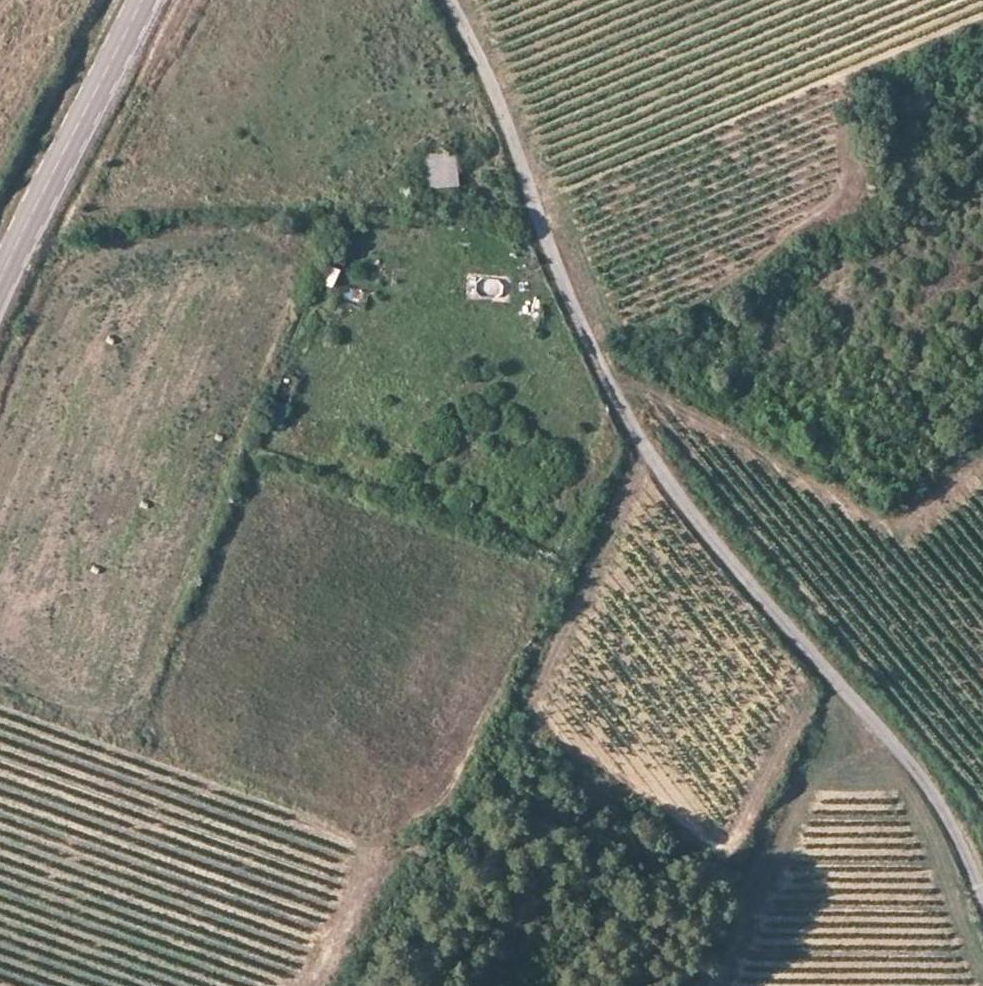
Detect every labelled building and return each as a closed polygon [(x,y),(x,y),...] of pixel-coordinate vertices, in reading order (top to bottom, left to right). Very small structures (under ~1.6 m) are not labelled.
[(418,152),(422,186),(456,183),(453,149),(418,152)]
